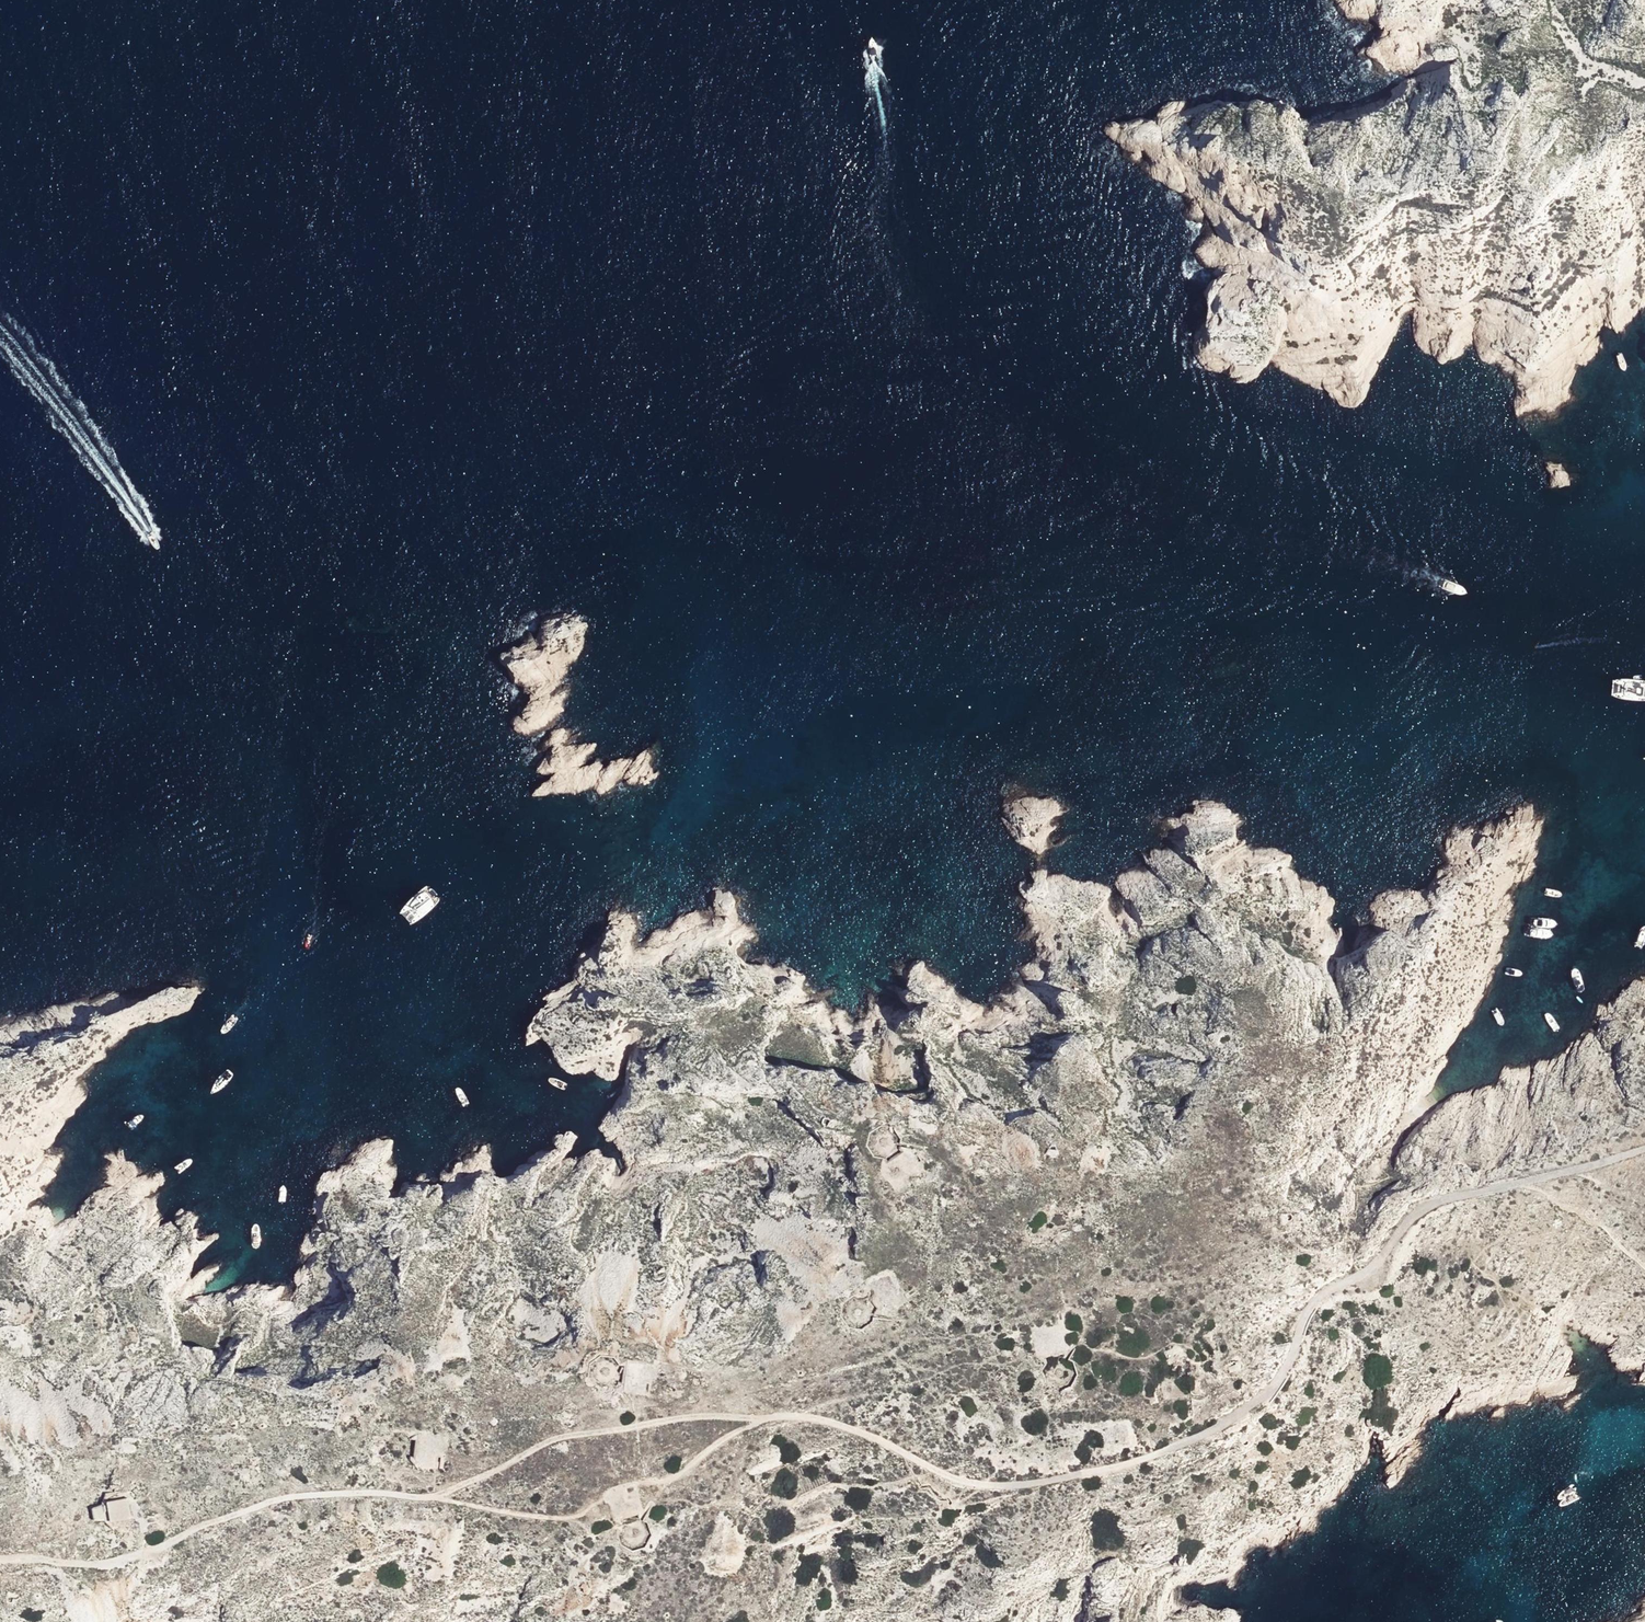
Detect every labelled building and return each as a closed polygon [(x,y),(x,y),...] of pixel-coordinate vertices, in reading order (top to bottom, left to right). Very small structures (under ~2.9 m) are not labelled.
[(885,1170),(897,1188),(922,1172),(911,1154),(902,1151),(887,1161),(885,1170)] [(1288,1212),(1280,1212),(1281,1221),(1289,1221),(1288,1212)] [(890,1278),(869,1287),(865,1297),(874,1314),(890,1315),(904,1306),(890,1278)] [(1235,1364),(1228,1367),(1230,1373),(1239,1369),(1241,1366),(1241,1362),(1239,1360),(1236,1361),(1235,1364)] [(412,1438),(409,1459),(418,1468),(441,1471),(445,1436),(423,1433),(412,1438)] [(1246,1435),(1240,1439),(1242,1444),(1248,1440),(1246,1435)] [(104,1521),(113,1529),(161,1523),(154,1485),(106,1493),(101,1504),(91,1507),(93,1521),(104,1521)]
